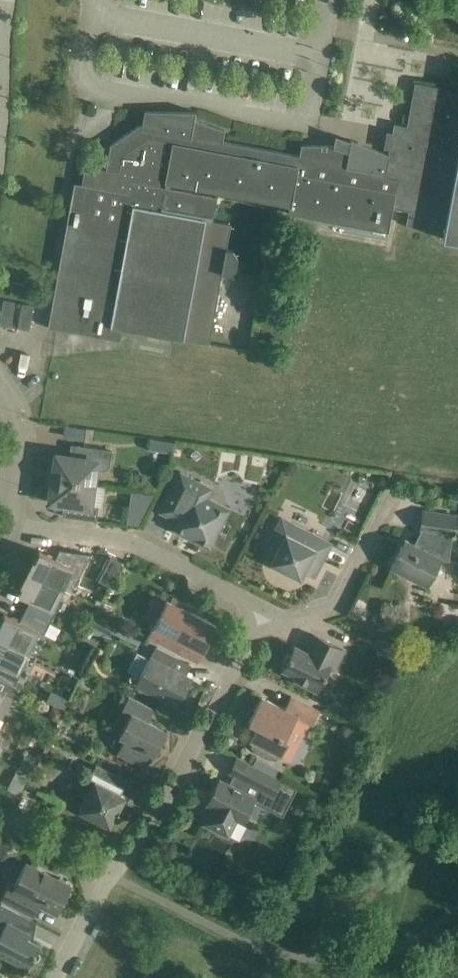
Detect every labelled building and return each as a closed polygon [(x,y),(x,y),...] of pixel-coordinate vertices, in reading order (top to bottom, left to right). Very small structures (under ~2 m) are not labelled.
[(290,206),(289,213),(387,231),(392,207),(409,211),(406,224),(445,232),(443,239),(457,242),(457,90),(415,82),(407,125),(394,123),(388,153),(351,139),(351,140),(336,135),(334,144),(302,144),(299,154),(290,206)] [(218,192),(290,206),(299,154),(297,154),(223,140),(225,129),(194,119),(196,112),(145,110),(142,124),(140,124),(111,145),(107,169),(85,165),(82,184),(74,182),(67,220),(70,220),(50,326),(48,326),(48,327),(120,340),(122,328),(183,339),(209,344),(222,272),(229,273),(236,269),(238,256),(233,249),(227,248),(231,224),(213,220),(218,192)] [(22,295),(25,284),(13,281),(11,293),(22,295)] [(0,320),(0,325),(11,327),(15,302),(4,300),(0,320)] [(30,330),(34,305),(22,303),(18,328),(30,330)] [(53,478),(96,484),(98,470),(102,470),(104,470),(106,469),(109,467),(110,465),(112,450),(79,445),(77,457),(56,454),(53,478)] [(205,500),(211,488),(180,473),(160,511),(175,519),(171,526),(208,545),(226,510),(205,500)] [(93,506),(96,484),(53,478),(49,502),(70,505),(68,516),(97,520),(98,507),(93,506)] [(351,498),(366,506),(373,493),(358,485),(351,498)] [(422,528),(414,544),(405,539),(391,567),(427,585),(441,559),(449,560),(453,533),(454,533),(456,515),(423,510),(421,528),(422,528)] [(332,543),(314,534),(292,522),(271,563),(300,578),(304,572),(314,577),(332,543)] [(28,571),(63,589),(74,568),(39,550),(28,571)] [(122,562),(111,557),(99,581),(109,586),(122,562)] [(52,609),(63,589),(28,571),(18,592),(31,599),(25,610),(50,623),(56,612),(52,609)] [(167,599),(158,617),(148,636),(179,652),(184,641),(203,651),(217,625),(190,611),(192,607),(172,597),(170,601),(167,599)] [(50,623),(25,610),(20,621),(4,613),(0,621),(0,637),(28,652),(39,631),(44,633),(50,623)] [(96,615),(91,625),(109,635),(114,624),(96,615)] [(344,649),(332,643),(314,634),(305,651),(295,645),(283,669),(296,676),(294,679),(317,691),(330,665),(335,668),(344,649)] [(28,652),(0,637),(0,678),(15,685),(21,674),(17,672),(28,652)] [(175,656),(158,647),(156,646),(136,686),(177,706),(191,677),(170,667),(175,656)] [(2,719),(12,699),(17,698),(22,689),(15,685),(0,678),(0,718),(2,719)] [(155,755),(159,747),(168,731),(148,721),(155,708),(129,695),(122,709),(131,713),(119,736),(124,739),(118,752),(143,765),(150,752),(155,755)] [(320,710),(309,705),(291,696),(285,708),(261,696),(248,722),(257,726),(250,741),(253,742),(252,745),(251,746),(258,753),(267,757),(277,759),(279,755),(282,756),(289,741),(285,739),(291,727),(304,734),(310,722),(313,724),(320,710)] [(53,706),(50,712),(52,719),(58,722),(64,711),(53,706)] [(281,780),(249,763),(242,777),(241,778),(259,787),(274,794),(281,780)] [(129,780),(97,764),(90,778),(95,781),(80,811),(111,827),(127,796),(122,793),(129,780)] [(17,769),(12,779),(25,785),(30,775),(17,769)] [(234,773),(228,783),(220,779),(207,803),(212,806),(203,823),(228,836),(237,819),(243,822),(255,797),(254,796),(259,787),(241,778),(242,777),(234,773)] [(39,904),(57,913),(71,885),(26,862),(14,886),(10,883),(1,899),(33,916),(39,904)] [(30,933),(12,924),(19,912),(1,903),(0,905),(0,927),(3,929),(0,934),(0,954),(28,969),(40,944),(28,938),(30,933)]
